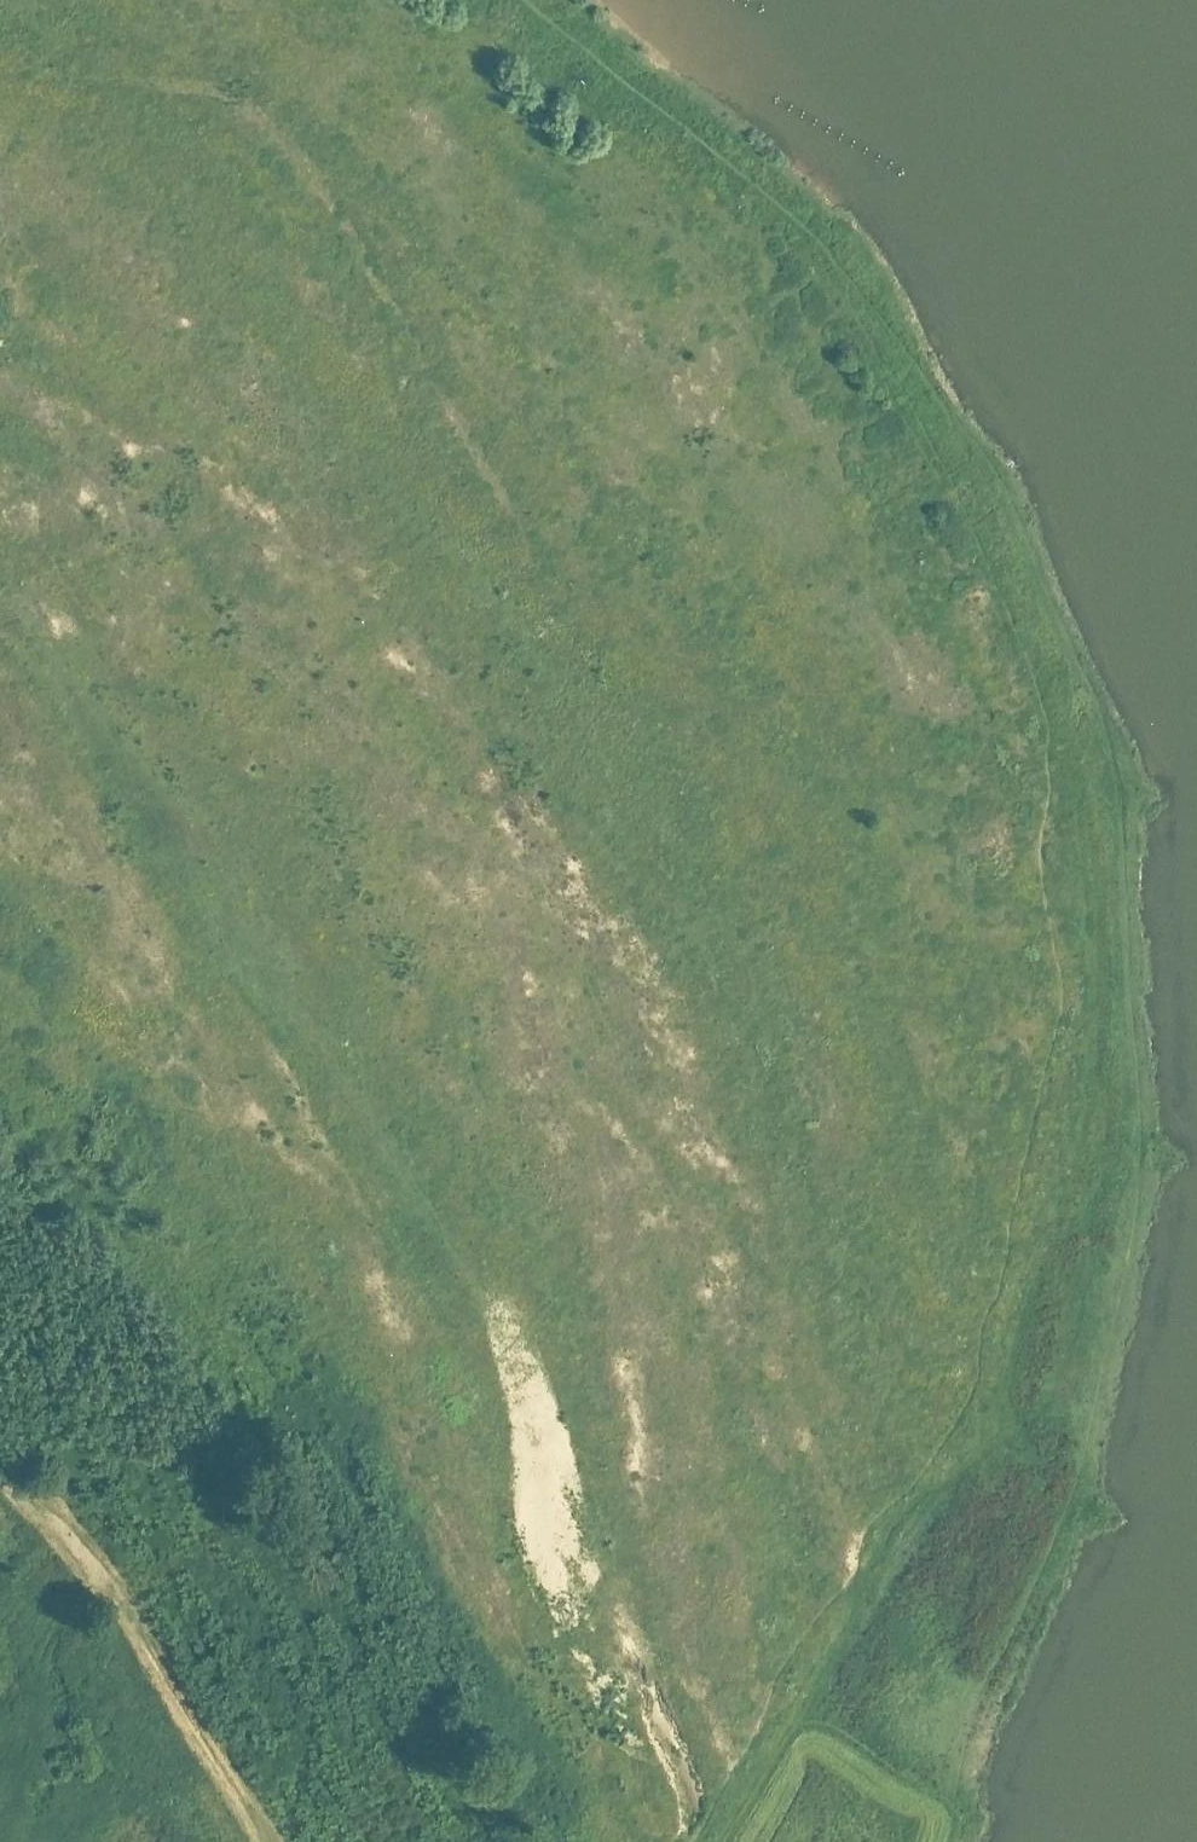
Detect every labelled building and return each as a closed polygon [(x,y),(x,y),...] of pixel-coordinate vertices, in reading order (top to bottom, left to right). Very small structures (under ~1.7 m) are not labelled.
[(103,1437),(82,1450),(89,1461),(109,1447),(103,1437)]
